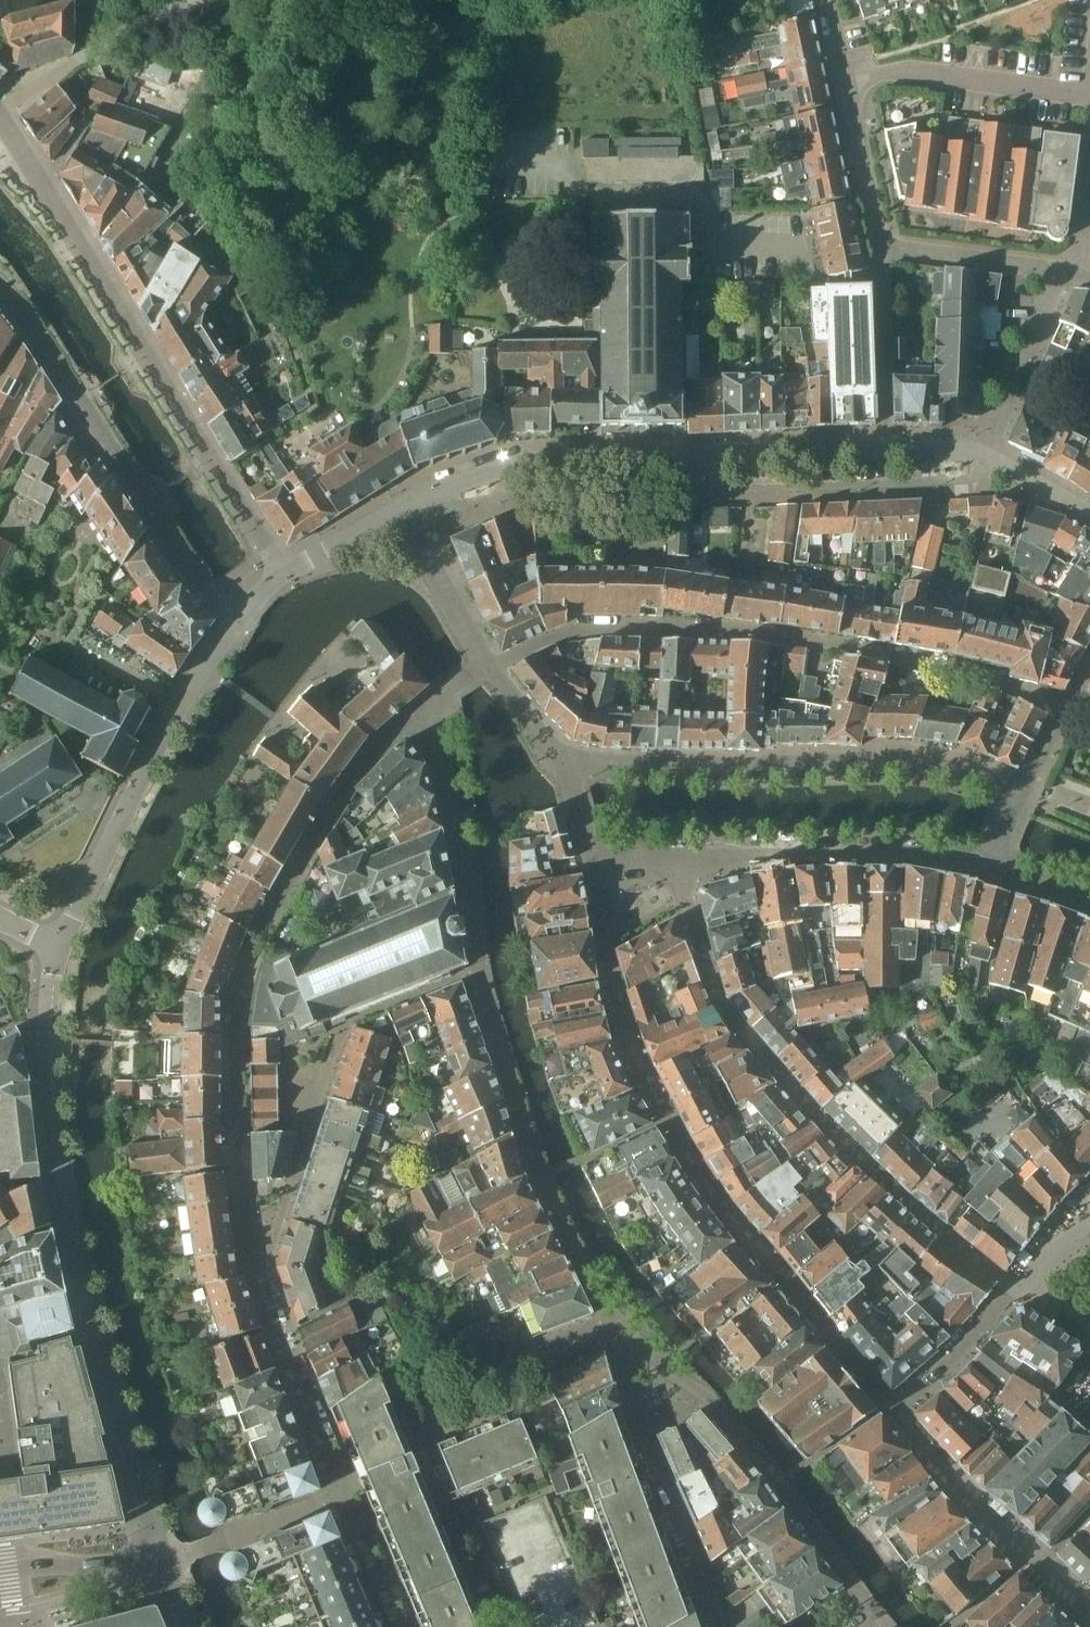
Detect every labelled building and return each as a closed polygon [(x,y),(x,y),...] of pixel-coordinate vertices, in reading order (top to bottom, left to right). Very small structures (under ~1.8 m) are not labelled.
[(4,23),(5,24),(16,58),(17,63),(16,63),(18,69),(17,69),(18,70),(73,54),(76,46),(74,46),(75,0),(12,18),(4,23)] [(816,9),(814,0),(784,0),(788,17),(804,14),(803,12),(816,9)] [(923,0),(856,0),(864,21),(923,0)] [(733,45),(735,55),(817,39),(813,17),(778,24),(780,36),(733,45)] [(784,57),(787,68),(822,60),(817,39),(735,55),(723,58),(725,69),(784,57)] [(165,87),(172,67),(139,55),(130,74),(165,87)] [(5,66),(8,73),(14,71),(18,70),(17,69),(18,69),(16,63),(17,63),(16,58),(7,62),(2,64),(5,66)] [(789,79),(738,89),(741,100),(826,82),(822,60),(787,68),(789,79)] [(88,97),(101,105),(102,103),(114,107),(123,89),(100,80),(88,97)] [(831,105),(826,82),(741,100),(743,110),(793,99),(796,112),(831,105)] [(39,143),(66,118),(76,108),(59,86),(21,116),(39,143)] [(715,105),(713,87),(699,90),(702,108),(715,105)] [(101,105),(91,130),(128,144),(84,214),(100,239),(114,264),(142,239),(167,215),(175,223),(174,225),(193,240),(221,210),(193,186),(167,214),(143,191),(151,179),(145,175),(151,167),(155,169),(161,160),(156,157),(172,128),(114,107),(102,103),(101,105)] [(715,105),(702,108),(706,129),(719,127),(715,105)] [(774,134),(761,136),(763,146),(776,144),(836,132),(832,109),(797,116),(783,119),(785,131),(774,134)] [(69,120),(66,118),(39,143),(51,161),(80,124),(73,117),(69,120)] [(1079,138),(1044,134),(1041,156),(1010,152),(1013,129),(980,125),(979,126),(949,122),(946,140),(914,136),(916,125),(886,131),(886,130),(884,130),(890,158),(892,158),(892,157),(900,158),(898,173),(895,173),(895,170),(893,170),(900,201),(901,201),(901,200),(905,200),(904,206),(936,210),(936,213),(967,217),(967,220),(999,224),(998,227),(1033,232),(1034,227),(1047,229),(1047,231),(1047,233),(1048,235),(1049,236),(1050,238),(1051,239),(1053,240),(1055,241),(1057,241),(1059,241),(1061,240),(1063,240),(1064,238),(1066,237),(1066,236),(1067,234),(1079,138)] [(63,180),(84,214),(128,144),(91,130),(89,130),(63,172),(64,179),(63,180)] [(721,151),(717,131),(707,133),(711,152),(721,151)] [(836,132),(776,144),(778,154),(804,149),(806,160),(841,153),(836,132)] [(585,158),(586,158),(599,158),(609,158),(608,139),(584,139),(585,158)] [(755,157),(754,146),(729,150),(730,159),(755,157)] [(721,151),(711,152),(713,161),(730,159),(729,150),(721,151)] [(808,171),(783,177),(785,187),(845,175),(841,153),(806,160),(808,171)] [(665,157),(652,158),(652,183),(665,183),(665,157)] [(665,157),(665,183),(678,182),(678,157),(665,157)] [(692,157),(678,157),(678,182),(691,182),(692,157)] [(692,157),(691,182),(705,182),(705,157),(692,157)] [(586,183),(599,183),(599,158),(586,158),(586,183)] [(609,158),(599,158),(599,183),(613,183),(612,158),(609,158)] [(612,158),(613,183),(626,183),(626,158),(612,158)] [(639,158),(626,158),(626,183),(639,183),(639,158)] [(639,158),(639,183),(652,183),(652,158),(639,158)] [(709,171),(711,182),(713,189),(729,189),(729,170),(709,171)] [(845,175),(785,187),(787,197),(813,192),(815,203),(850,196),(850,195),(845,175)] [(818,208),(813,208),(826,275),(837,275),(868,268),(867,258),(856,201),(818,208)] [(587,341),(499,343),(499,350),(500,371),(530,370),(530,368),(544,368),(545,392),(552,391),(551,423),(603,423),(603,425),(683,424),(682,336),(682,323),(682,283),(690,283),(690,270),(696,270),(696,250),(704,250),(704,216),(592,217),(593,235),(581,235),(582,292),(594,292),(595,320),(586,320),(587,341)] [(165,235),(176,244),(184,250),(193,240),(174,225),(165,235)] [(142,239),(114,264),(126,284),(148,252),(152,248),(142,239)] [(161,267),(138,306),(156,334),(200,262),(195,259),(184,250),(176,244),(174,244),(161,267)] [(148,252),(126,284),(138,306),(161,267),(152,248),(148,252)] [(208,355),(216,367),(231,358),(230,356),(204,315),(229,284),(234,277),(200,262),(156,334),(181,376),(208,355)] [(997,307),(1002,276),(1002,275),(978,273),(978,272),(946,268),(945,273),(937,272),(933,276),(932,292),(936,296),(945,296),(945,302),(942,302),(942,320),(935,320),(935,322),(937,322),(934,377),(930,377),(931,367),(906,367),(905,377),(892,377),(895,425),(930,426),(931,427),(942,427),(943,415),(979,417),(982,339),(996,339),(997,307)] [(263,273),(235,287),(240,297),(268,282),(263,273)] [(758,297),(758,283),(747,283),(747,296),(758,297)] [(772,283),(759,283),(759,299),(772,299),(772,283)] [(875,397),(870,288),(811,289),(812,318),(815,343),(829,342),(833,426),(876,425),(875,397)] [(1047,355),(1073,366),(1078,354),(1067,349),(1076,329),(1089,335),(1089,333),(1089,292),(1074,290),(1063,314),(1059,322),(1061,323),(1051,344),(1052,344),(1047,355)] [(18,336),(0,314),(0,363),(18,336)] [(692,323),(682,323),(682,336),(687,336),(693,336),(692,323)] [(431,353),(450,354),(450,324),(431,324),(431,353)] [(788,329),(788,343),(803,344),(800,329),(788,329)] [(463,331),(451,331),(452,341),(452,349),(463,348),(463,331)] [(892,333),(892,361),(907,360),(906,333),(892,333)] [(687,336),(689,434),(726,433),(725,379),(707,379),(701,380),(700,336),(693,336),(687,336)] [(41,371),(21,341),(10,359),(0,377),(0,447),(41,371)] [(808,368),(809,373),(810,415),(808,417),(808,420),(810,421),(810,428),(832,427),(832,426),(833,426),(829,342),(815,343),(814,343),(818,362),(819,362),(819,364),(808,365),(808,368)] [(230,356),(231,358),(216,367),(224,379),(195,401),(209,425),(255,397),(244,379),(252,373),(245,363),(251,360),(243,348),(230,356)] [(502,433),(504,399),(500,398),(500,371),(499,350),(473,350),(475,389),(402,413),(401,422),(401,426),(415,467),(415,470),(419,469),(418,467),(430,463),(430,465),(434,464),(433,461),(446,457),(447,460),(449,459),(449,456),(461,452),(462,455),(466,453),(465,451),(477,447),(478,449),(481,449),(481,446),(493,442),(496,444),(498,443),(504,435),(505,433),(502,433)] [(208,355),(181,376),(195,401),(224,379),(216,367),(208,355)] [(808,368),(808,365),(808,362),(807,357),(800,358),(800,369),(808,368)] [(1040,372),(1065,383),(1071,371),(1045,360),(1040,372)] [(1080,365),(1078,371),(1089,375),(1089,369),(1080,365)] [(505,399),(504,399),(502,433),(505,433),(552,432),(552,423),(551,423),(552,391),(545,392),(544,368),(530,368),(530,370),(530,390),(506,391),(505,399)] [(61,402),(41,371),(0,447),(0,472),(2,473),(15,449),(25,455),(26,454),(25,454),(56,408),(61,402)] [(799,379),(783,380),(785,429),(810,428),(810,421),(808,420),(808,417),(810,415),(809,373),(799,374),(799,379)] [(725,377),(725,379),(726,433),(761,431),(760,377),(725,377)] [(761,431),(785,429),(783,380),(783,378),(767,379),(766,377),(760,377),(761,431)] [(289,405),(290,406),(267,420),(258,405),(262,403),(257,395),(255,397),(209,425),(228,457),(296,416),(295,415),(311,405),(307,394),(289,405)] [(62,505),(92,471),(83,457),(72,438),(56,408),(25,454),(26,454),(33,457),(15,491),(23,495),(20,499),(25,502),(19,514),(39,524),(54,496),(62,505)] [(1039,463),(1043,465),(1068,479),(1069,479),(1086,441),(1087,441),(1089,434),(1089,413),(1079,436),(1063,428),(1063,426),(1056,423),(1039,463)] [(1021,414),(1008,443),(1022,450),(1020,455),(1039,463),(1056,423),(1042,417),(1039,422),(1021,414)] [(395,480),(415,467),(401,426),(401,422),(398,417),(369,435),(376,446),(364,453),(365,454),(341,469),(361,500),(385,486),(395,480)] [(281,462),(273,467),(291,493),(314,478),(338,514),(361,500),(341,469),(365,454),(364,453),(351,428),(311,452),(319,465),(309,471),(305,465),(290,475),(281,462)] [(1069,479),(1089,492),(1089,443),(1087,441),(1086,441),(1069,479)] [(92,471),(62,505),(58,509),(63,516),(78,500),(86,512),(111,480),(100,462),(92,471)] [(287,545),(338,514),(314,478),(291,493),(273,467),(270,468),(275,475),(265,481),(265,480),(249,490),(259,504),(287,545)] [(111,480),(86,512),(123,567),(125,565),(146,534),(111,480)] [(970,518),(989,518),(994,498),(969,499),(969,512),(970,518)] [(994,498),(989,518),(983,541),(1010,547),(1021,504),(994,498)] [(951,499),(949,503),(950,512),(969,512),(969,499),(951,499)] [(919,502),(916,501),(916,500),(910,501),(907,503),(900,504),(901,522),(898,523),(899,541),(894,541),(894,555),(904,555),(904,541),(915,540),(922,502),(919,502)] [(901,522),(900,504),(897,504),(895,502),(889,502),(886,504),(880,505),(882,539),(876,542),(875,542),(875,563),(885,563),(885,542),(894,541),(899,541),(898,523),(901,522)] [(828,505),(823,535),(856,534),(861,505),(859,504),(859,503),(828,505)] [(878,505),(877,503),(876,503),(870,503),(867,505),(861,505),(856,534),(854,543),(851,568),(860,569),(863,543),(875,542),(876,542),(882,539),(880,505),(878,505)] [(823,535),(828,505),(802,506),(795,562),(809,563),(810,554),(808,553),(810,536),(823,535)] [(792,545),(798,506),(777,507),(773,543),(774,543),(792,545)] [(1051,542),(1065,517),(1028,506),(1020,538),(1046,552),(1052,543),(1051,542)] [(729,508),(710,509),(710,527),(729,527),(729,508)] [(670,509),(670,514),(668,555),(689,557),(693,509),(670,509)] [(511,542),(515,552),(527,547),(524,519),(524,516),(507,518),(508,521),(514,541),(511,542)] [(1069,552),(1084,528),(1067,518),(1065,517),(1051,542),(1052,543),(1069,552)] [(519,646),(526,642),(567,622),(567,615),(644,615),(644,608),(657,609),(657,616),(664,617),(665,609),(664,609),(667,572),(662,572),(616,570),(551,570),(546,570),(545,541),(549,541),(549,519),(549,518),(524,519),(527,547),(528,559),(519,562),(504,568),(501,569),(501,570),(471,582),(502,653),(519,646)] [(491,524),(483,527),(501,569),(519,562),(515,552),(511,542),(514,541),(508,521),(507,518),(491,524)] [(955,655),(964,619),(967,607),(970,594),(928,585),(931,572),(933,572),(943,529),(923,524),(909,581),(909,580),(908,582),(906,592),(906,593),(895,643),(895,644),(909,646),(908,652),(913,652),(914,647),(955,655)] [(501,569),(483,527),(478,528),(452,540),(471,582),(501,570),(501,569)] [(1076,556),(1079,552),(1089,558),(1089,531),(1084,528),(1069,552),(1076,556)] [(146,534),(125,565),(139,586),(168,566),(146,534)] [(13,544),(0,538),(0,571),(13,544)] [(1011,574),(1038,588),(1042,580),(1052,556),(1046,552),(1020,538),(1011,574)] [(727,580),(727,581),(723,617),(755,621),(780,624),(781,624),(786,588),(788,576),(789,571),(790,564),(792,545),(774,543),(771,561),(776,561),(775,574),(763,572),(761,585),(752,584),(753,577),(730,573),(729,581),(727,580)] [(1073,567),(1089,577),(1089,558),(1079,552),(1076,556),(1070,565),(1074,567),(1073,567)] [(842,565),(850,565),(851,559),(852,555),(844,554),(842,565)] [(168,566),(139,586),(149,601),(155,609),(162,619),(185,590),(181,587),(168,566)] [(1006,598),(1011,574),(977,566),(971,589),(1006,598)] [(1049,594),(1057,596),(1061,599),(1089,614),(1089,577),(1073,567),(1062,588),(1052,585),(1042,580),(1038,588),(1049,594)] [(126,575),(120,568),(111,581),(113,585),(126,575)] [(789,571),(788,576),(787,589),(786,588),(781,624),(840,634),(840,633),(847,598),(845,597),(794,590),(796,572),(789,571)] [(664,609),(665,609),(723,617),(727,581),(667,572),(664,609)] [(869,573),(867,586),(876,588),(879,575),(869,573)] [(971,589),(970,594),(967,607),(1006,617),(1011,599),(1017,600),(1018,597),(1044,605),(1049,594),(1038,588),(1011,574),(1006,598),(971,589)] [(902,581),(900,592),(906,593),(906,592),(908,582),(902,581)] [(847,583),(845,597),(847,598),(840,633),(859,636),(865,605),(864,604),(867,586),(857,584),(847,583)] [(878,640),(884,608),(874,606),(876,588),(867,586),(864,604),(865,605),(859,636),(859,637),(878,640)] [(105,608),(95,623),(116,638),(118,635),(127,641),(126,643),(143,656),(140,661),(152,670),(155,664),(173,677),(173,678),(192,648),(214,622),(185,590),(162,619),(155,609),(146,615),(138,626),(129,620),(131,617),(109,602),(108,603),(105,608)] [(893,609),(884,608),(878,640),(895,643),(906,593),(900,592),(897,591),(893,609)] [(1061,599),(1056,614),(1054,624),(1063,628),(1056,641),(1085,648),(1089,638),(1089,614),(1061,599)] [(1021,633),(964,619),(955,655),(1012,669),(1011,677),(1037,684),(1043,660),(1049,639),(1050,634),(1023,626),(1021,633)] [(426,687),(378,624),(361,622),(352,633),(378,667),(381,665),(387,673),(341,713),(314,687),(290,714),(313,735),(312,736),(311,736),(303,747),(314,755),(305,767),(266,740),(256,756),(294,782),(253,848),(283,867),(300,838),(312,814),(321,801),(366,739),(426,687)] [(594,665),(602,638),(589,640),(583,663),(594,665)] [(617,675),(618,677),(641,679),(641,668),(642,640),(642,639),(602,638),(594,665),(595,665),(593,672),(617,675)] [(642,640),(641,668),(661,668),(663,639),(642,640)] [(661,668),(659,703),(659,708),(658,708),(656,749),(678,749),(680,713),(680,712),(685,711),(690,708),(693,703),(694,699),(694,693),(691,689),(687,685),(687,684),(688,684),(689,674),(689,673),(687,673),(689,640),(663,639),(661,668)] [(1049,639),(1043,660),(1074,667),(1085,648),(1056,641),(1049,639)] [(729,676),(732,642),(719,641),(706,640),(689,640),(687,673),(689,673),(689,674),(729,676)] [(769,645),(732,642),(729,676),(726,715),(726,750),(760,751),(760,748),(763,714),(763,712),(765,682),(769,645)] [(547,713),(564,660),(557,645),(546,649),(535,654),(513,669),(547,713)] [(783,672),(804,674),(806,648),(786,646),(783,672)] [(844,655),(835,691),(838,692),(835,704),(859,709),(862,695),(864,695),(877,698),(880,686),(884,686),(885,685),(866,681),(870,660),(849,656),(844,655)] [(145,726),(141,724),(148,711),(152,712),(153,708),(149,708),(148,698),(150,696),(148,694),(145,696),(131,689),(121,692),(115,703),(27,660),(9,696),(91,737),(89,742),(87,741),(86,743),(88,744),(82,755),(81,754),(80,756),(82,757),(81,757),(82,758),(81,759),(83,760),(84,758),(118,776),(118,777),(120,778),(120,777),(121,777),(121,776),(123,777),(124,775),(123,774),(128,764),(129,765),(131,763),(129,762),(134,751),(136,752),(137,751),(135,750),(139,743),(133,740),(140,728),(143,729),(145,726)] [(547,713),(575,740),(591,684),(589,683),(575,677),(578,663),(564,660),(547,713)] [(889,664),(870,660),(866,681),(885,685),(886,679),(887,679),(888,678),(889,673),(888,673),(889,664)] [(1064,691),(1074,667),(1043,660),(1037,684),(1064,691)] [(633,706),(632,709),(612,707),(618,677),(617,675),(593,672),(589,683),(591,684),(575,740),(605,747),(610,721),(633,724),(634,706),(633,706)] [(807,702),(817,703),(821,687),(817,686),(818,678),(803,676),(799,701),(807,702)] [(877,698),(877,699),(872,709),(871,709),(862,736),(888,737),(902,697),(906,682),(888,678),(887,679),(886,679),(885,685),(884,686),(880,686),(877,698)] [(772,692),(781,693),(782,683),(773,682),(772,692)] [(968,698),(975,699),(981,686),(971,684),(968,698)] [(977,719),(1004,731),(1005,728),(1019,736),(1020,735),(1032,740),(1048,712),(1019,699),(1011,715),(995,708),(1002,693),(981,686),(975,699),(971,708),(980,712),(977,719)] [(835,691),(831,708),(832,709),(824,744),(860,746),(862,736),(871,709),(861,707),(864,695),(862,695),(859,709),(835,704),(838,692),(835,691)] [(888,737),(914,738),(925,706),(928,698),(902,697),(888,737)] [(802,744),(805,715),(807,702),(799,701),(781,699),(780,713),(779,713),(778,744),(802,744)] [(817,706),(817,703),(807,702),(805,715),(802,744),(824,744),(832,709),(831,708),(817,706)] [(659,708),(659,703),(653,703),(653,707),(634,706),(633,724),(631,748),(656,749),(658,708),(659,708)] [(925,706),(914,738),(957,743),(970,712),(925,706)] [(971,708),(970,712),(957,743),(992,758),(1004,731),(977,719),(980,712),(971,708)] [(763,712),(763,714),(760,748),(777,747),(778,744),(779,713),(763,712)] [(678,749),(726,750),(726,715),(680,713),(678,749)] [(610,721),(605,747),(631,748),(633,724),(610,721)] [(1017,769),(1032,741),(1032,740),(1020,735),(1019,736),(1005,728),(1004,731),(992,758),(1017,769)] [(12,838),(4,826),(62,789),(80,777),(55,738),(54,739),(0,773),(0,846),(12,838)] [(387,799),(424,765),(406,740),(402,744),(359,788),(358,788),(357,790),(362,795),(374,807),(375,807),(386,798),(387,799)] [(387,799),(398,818),(399,820),(433,799),(424,765),(387,799)] [(391,852),(396,849),(441,831),(433,799),(399,820),(398,818),(373,834),(381,846),(386,843),(391,852)] [(576,857),(561,807),(545,811),(535,811),(542,836),(511,843),(511,886),(521,885),(553,881),(549,858),(556,861),(576,857)] [(338,823),(348,833),(354,828),(342,816),(338,823)] [(354,828),(348,833),(353,845),(353,846),(365,840),(356,826),(354,828)] [(442,831),(441,831),(396,849),(391,852),(374,859),(371,850),(357,856),(352,858),(351,857),(349,852),(348,853),(347,853),(345,849),(336,827),(320,854),(339,900),(367,888),(371,896),(391,887),(407,880),(411,892),(415,901),(415,903),(452,887),(442,831)] [(232,870),(238,873),(270,890),(283,867),(253,848),(239,840),(225,862),(233,867),(232,870)] [(353,845),(345,849),(347,853),(348,853),(349,852),(351,857),(352,858),(357,856),(353,846),(353,845)] [(828,867),(831,905),(837,970),(865,970),(864,962),(863,962),(864,867),(828,866),(828,867)] [(791,869),(799,907),(802,923),(810,922),(813,906),(831,905),(828,867),(825,867),(793,869),(791,869)] [(935,933),(944,874),(903,867),(900,867),(900,893),(864,893),(863,962),(864,962),(865,970),(866,981),(866,983),(866,987),(900,988),(900,961),(916,961),(919,932),(935,933)] [(900,893),(900,867),(864,867),(864,893),(900,893)] [(791,869),(752,875),(761,917),(766,942),(770,961),(775,980),(774,981),(777,989),(780,996),(784,1001),(784,1003),(793,1001),(792,997),(794,996),(793,996),(792,991),(814,987),(801,924),(802,923),(799,907),(791,869)] [(270,890),(238,873),(232,870),(227,880),(212,871),(207,882),(259,911),(270,890)] [(962,925),(963,916),(970,879),(944,874),(935,933),(946,935),(948,923),(962,925)] [(733,879),(741,913),(743,921),(761,917),(752,875),(733,879)] [(553,881),(521,885),(525,917),(587,907),(586,900),(582,877),(553,881)] [(733,879),(716,884),(727,926),(743,921),(741,913),(733,879)] [(978,882),(970,879),(963,916),(975,918),(971,943),(972,944),(970,957),(988,962),(992,949),(995,949),(1010,893),(978,882)] [(371,896),(374,902),(380,917),(412,902),(415,901),(411,892),(407,880),(391,887),(371,896)] [(248,930),(259,911),(207,882),(202,889),(217,898),(209,914),(215,918),(216,914),(248,931),(248,930)] [(702,888),(699,894),(709,931),(727,926),(716,884),(702,888)] [(278,1027),(279,1030),(284,1027),(288,1036),(294,1034),(297,1040),(308,1036),(309,1039),(326,1032),(325,1029),(346,1020),(343,1013),(467,965),(462,937),(467,936),(464,920),(459,921),(452,887),(415,903),(415,901),(412,902),(380,917),(307,948),(303,938),(266,953),(258,976),(253,999),(250,1025),(251,1025),(278,1027)] [(1027,985),(1048,905),(1016,896),(990,984),(991,985),(1025,993),(1027,985)] [(1086,918),(1048,905),(1027,985),(1055,994),(1059,988),(1086,918)] [(525,917),(530,945),(590,934),(587,907),(525,917)] [(238,954),(248,931),(216,914),(215,918),(206,941),(238,954)] [(743,921),(727,926),(709,931),(717,962),(747,950),(746,950),(761,944),(766,942),(761,917),(743,921)] [(676,918),(675,918),(673,919),(673,920),(668,923),(667,922),(665,924),(659,928),(659,927),(656,929),(657,929),(649,933),(647,934),(647,935),(663,973),(693,958),(691,954),(686,942),(676,918)] [(1058,1017),(1068,1022),(1089,970),(1089,919),(1086,918),(1059,988),(1055,994),(1064,1002),(1058,1017)] [(540,994),(597,984),(596,978),(593,953),(590,934),(530,945),(540,994)] [(648,980),(663,973),(647,935),(646,935),(646,934),(644,935),(644,936),(639,939),(638,939),(636,940),(636,941),(631,944),(630,943),(628,945),(621,950),(621,949),(618,950),(619,951),(617,952),(628,987),(628,988),(644,982),(647,990),(651,988),(648,980)] [(228,979),(238,954),(206,941),(197,966),(228,979)] [(761,944),(765,963),(770,961),(766,942),(761,944)] [(717,962),(722,979),(752,968),(747,950),(717,962)] [(933,952),(934,965),(948,966),(949,954),(933,952)] [(934,965),(934,980),(935,996),(949,993),(955,955),(949,954),(948,966),(934,965)] [(774,981),(775,980),(770,961),(765,963),(768,982),(774,981)] [(221,999),(228,979),(197,966),(187,992),(221,999)] [(728,996),(758,986),(757,986),(752,968),(722,979),(726,994),(728,996)] [(1089,1032),(1089,970),(1068,1022),(1089,1032)] [(870,1012),(866,987),(866,983),(855,985),(855,976),(841,977),(843,987),(829,990),(834,1019),(870,1012)] [(655,1015),(647,990),(644,982),(628,988),(628,990),(626,990),(636,1020),(637,1023),(654,1017),(654,1016),(655,1015)] [(438,1024),(472,1010),(462,983),(428,996),(438,1024)] [(702,983),(691,987),(676,993),(666,1004),(674,1022),(674,1023),(712,1008),(702,983)] [(527,996),(533,1025),(554,1021),(554,1022),(603,1015),(597,984),(540,994),(527,996)] [(774,1008),(758,986),(728,996),(753,1026),(776,1008),(774,1008)] [(792,997),(793,1001),(798,1023),(798,1027),(834,1019),(829,990),(794,996),(792,997)] [(155,1033),(185,1035),(221,1037),(221,999),(187,992),(186,1017),(156,1015),(155,1033)] [(404,1046),(413,1042),(415,1041),(410,1031),(427,1024),(429,1027),(433,1025),(432,1021),(421,999),(388,1012),(403,1046),(404,1046)] [(780,1057),(801,1038),(792,1028),(798,1023),(793,1001),(784,1003),(784,1001),(785,1006),(776,1008),(753,1026),(774,1051),(779,1056),(780,1057)] [(712,1008),(674,1023),(643,1037),(643,1038),(641,1039),(653,1065),(655,1064),(657,1068),(695,1049),(699,1048),(699,1046),(729,1033),(713,1008),(712,1008)] [(945,1022),(939,1009),(920,1017),(926,1031),(945,1022)] [(472,1010),(438,1024),(448,1051),(482,1037),(472,1010)] [(554,1021),(533,1025),(536,1039),(556,1034),(562,1051),(570,1049),(609,1039),(610,1039),(603,1015),(554,1022),(554,1021)] [(658,1028),(654,1017),(637,1023),(643,1037),(674,1023),(674,1022),(658,1028)] [(375,1026),(372,1019),(360,1023),(348,1052),(385,1063),(393,1038),(373,1032),(375,1026)] [(253,1041),(280,1040),(280,1039),(279,1039),(279,1030),(278,1027),(251,1025),(252,1039),(253,1039),(253,1041)] [(288,1036),(284,1027),(279,1030),(279,1039),(280,1039),(280,1040),(280,1048),(298,1041),(297,1040),(294,1034),(288,1036)] [(1082,1062),(1089,1067),(1089,1033),(1089,1032),(1081,1028),(1077,1038),(1060,1032),(1053,1048),(1066,1059),(1069,1058),(1070,1055),(1082,1061),(1082,1062)] [(715,1068),(718,1067),(748,1052),(729,1033),(699,1046),(699,1048),(695,1049),(699,1058),(703,1066),(706,1072),(715,1068)] [(30,1083),(19,1034),(0,1043),(0,1173),(10,1172),(10,1173),(12,1173),(13,1179),(41,1177),(30,1086),(29,1083),(30,1083)] [(184,1078),(220,1077),(221,1037),(185,1035),(184,1078)] [(482,1038),(482,1037),(448,1051),(448,1052),(456,1075),(441,1082),(444,1088),(459,1082),(491,1065),(482,1038)] [(809,1047),(801,1038),(780,1057),(804,1085),(829,1065),(833,1061),(828,1055),(821,1062),(817,1057),(822,1052),(814,1043),(809,1047)] [(562,1051),(570,1077),(592,1069),(607,1099),(608,1099),(632,1089),(609,1039),(570,1049),(562,1051)] [(280,1052),(280,1048),(280,1040),(253,1041),(253,1054),(267,1054),(267,1053),(280,1052)] [(858,1078),(861,1081),(895,1056),(884,1041),(839,1071),(842,1074),(851,1084),(858,1078)] [(413,1042),(404,1046),(410,1065),(420,1061),(413,1042)] [(703,1066),(699,1058),(695,1049),(657,1068),(666,1085),(703,1066)] [(278,1064),(281,1065),(280,1052),(267,1053),(267,1054),(253,1054),(253,1063),(253,1065),(278,1064)] [(385,1063),(348,1052),(340,1071),(340,1072),(340,1074),(378,1086),(385,1063)] [(755,1060),(748,1052),(718,1067),(715,1068),(706,1072),(712,1084),(724,1078),(728,1085),(761,1067),(755,1060)] [(833,1061),(829,1065),(804,1085),(823,1107),(851,1084),(842,1074),(836,1079),(829,1071),(836,1065),(833,1061)] [(1073,1084),(1089,1095),(1089,1067),(1082,1062),(1073,1083),(1073,1084)] [(251,1063),(251,1078),(265,1078),(265,1076),(278,1076),(278,1064),(253,1065),(253,1063),(251,1063)] [(444,1088),(453,1106),(447,1110),(450,1118),(452,1117),(454,1122),(459,1120),(459,1121),(502,1097),(500,1090),(491,1065),(459,1082),(444,1088)] [(712,1084),(703,1066),(666,1085),(675,1103),(712,1084)] [(734,1097),(737,1104),(775,1082),(761,1067),(728,1085),(734,1097)] [(592,1069),(570,1077),(550,1084),(561,1113),(574,1108),(576,1113),(607,1099),(592,1069)] [(1059,1096),(1062,1093),(1073,1084),(1073,1083),(1071,1082),(1070,1084),(1049,1069),(1028,1086),(1038,1097),(1050,1087),(1050,1089),(1052,1088),(1059,1096)] [(369,1110),(369,1111),(378,1114),(387,1089),(378,1086),(340,1074),(331,1098),(332,1098),(369,1110)] [(937,1075),(918,1089),(933,1109),(952,1094),(937,1075)] [(279,1089),(278,1076),(265,1076),(265,1078),(251,1078),(252,1089),(279,1089)] [(221,1101),(220,1077),(184,1078),(185,1102),(221,1101)] [(823,1107),(844,1128),(876,1096),(861,1081),(858,1078),(851,1084),(823,1107)] [(132,1081),(116,1081),(116,1096),(132,1096),(132,1081)] [(399,1082),(395,1094),(408,1098),(411,1086),(399,1082)] [(786,1095),(775,1082),(737,1104),(740,1111),(740,1113),(747,1108),(752,1116),(786,1095)] [(675,1103),(683,1119),(721,1099),(712,1084),(675,1103)] [(1062,1093),(1080,1112),(1089,1123),(1089,1095),(1073,1084),(1062,1093)] [(279,1100),(279,1089),(252,1089),(252,1102),(266,1102),(266,1100),(279,1100)] [(608,1099),(595,1105),(576,1113),(575,1113),(593,1151),(650,1121),(640,1105),(632,1089),(608,1099)] [(1089,1172),(1089,1123),(1080,1112),(1062,1093),(1059,1096),(1037,1113),(1087,1174),(1089,1172)] [(760,1130),(776,1125),(798,1107),(786,1095),(752,1116),(760,1130)] [(876,1096),(844,1128),(874,1157),(873,1156),(897,1130),(904,1122),(876,1096)] [(443,1132),(437,1134),(435,1135),(439,1145),(447,1142),(445,1136),(463,1128),(475,1149),(486,1145),(488,1150),(514,1138),(515,1137),(504,1101),(502,1097),(459,1121),(459,1120),(454,1122),(452,1117),(450,1118),(448,1119),(438,1123),(443,1132)] [(369,1110),(332,1098),(325,1119),(382,1137),(385,1127),(366,1121),(369,1111),(369,1110)] [(730,1117),(721,1099),(683,1119),(692,1138),(730,1117)] [(252,1102),(252,1113),(279,1112),(279,1100),(266,1100),(266,1102),(252,1102)] [(157,1111),(159,1125),(221,1123),(221,1120),(221,1101),(185,1102),(184,1111),(157,1111)] [(413,1125),(435,1131),(436,1132),(434,1125),(424,1105),(418,1107),(413,1125)] [(776,1125),(788,1137),(810,1121),(798,1107),(776,1125)] [(781,1142),(788,1137),(776,1125),(760,1130),(752,1116),(747,1108),(740,1113),(740,1111),(730,1117),(692,1138),(708,1163),(734,1201),(782,1165),(793,1158),(781,1142)] [(918,1119),(930,1130),(937,1122),(925,1111),(918,1119)] [(253,1125),(280,1125),(279,1112),(252,1113),(253,1125)] [(1064,1198),(1087,1174),(1037,1113),(990,1154),(1013,1176),(1011,1178),(1018,1186),(1048,1216),(1064,1198)] [(318,1140),(355,1152),(359,1142),(378,1148),(381,1138),(382,1137),(325,1119),(318,1140)] [(824,1136),(810,1121),(788,1137),(781,1142),(793,1158),(793,1159),(806,1149),(824,1136)] [(221,1123),(159,1125),(161,1142),(128,1145),(132,1178),(231,1165),(231,1146),(222,1147),(221,1123)] [(434,1125),(436,1132),(437,1134),(443,1132),(438,1123),(434,1125)] [(874,1157),(877,1161),(894,1177),(931,1133),(924,1126),(918,1132),(919,1133),(910,1143),(902,1135),(897,1130),(873,1156),(874,1157)] [(582,1167),(592,1187),(625,1170),(631,1179),(673,1158),(655,1129),(618,1146),(595,1158),(582,1167)] [(969,1153),(944,1129),(937,1136),(962,1160),(969,1153)] [(290,1132),(279,1132),(253,1132),(256,1180),(285,1179),(297,1133),(290,1132)] [(931,1133),(894,1177),(910,1192),(932,1164),(931,1164),(924,1157),(939,1139),(931,1133)] [(806,1149),(822,1168),(841,1152),(824,1136),(806,1149)] [(378,1148),(377,1152),(382,1153),(388,1149),(391,1141),(381,1138),(378,1148)] [(477,1156),(486,1173),(519,1156),(514,1138),(488,1150),(477,1156)] [(311,1161),(368,1179),(371,1169),(352,1163),(355,1152),(318,1140),(311,1161)] [(932,1164),(910,1192),(911,1193),(935,1213),(958,1185),(948,1177),(962,1161),(962,1160),(959,1158),(946,1147),(932,1164)] [(807,1190),(821,1178),(827,1173),(822,1168),(806,1149),(793,1159),(793,1158),(782,1165),(734,1201),(761,1232),(800,1197),(807,1190)] [(436,1155),(419,1150),(411,1170),(427,1175),(441,1167),(436,1155)] [(827,1173),(835,1182),(853,1164),(841,1152),(822,1168),(827,1173)] [(960,1187),(969,1194),(963,1201),(964,1202),(971,1207),(990,1222),(991,1220),(1024,1247),(1048,1216),(1018,1186),(1011,1178),(1013,1176),(990,1154),(989,1152),(982,1160),(985,1162),(969,1181),(966,1179),(960,1187)] [(494,1188),(486,1173),(477,1156),(472,1158),(409,1193),(425,1223),(425,1224),(441,1254),(496,1226),(538,1205),(524,1175),(494,1188)] [(494,1188),(524,1175),(519,1156),(486,1173),(494,1188)] [(625,1170),(592,1187),(602,1207),(631,1193),(633,1198),(638,1195),(636,1191),(643,1186),(660,1213),(695,1193),(673,1158),(631,1179),(625,1170)] [(305,1182),(342,1194),(345,1184),(365,1190),(368,1179),(311,1161),(305,1182)] [(865,1175),(853,1164),(835,1182),(829,1187),(821,1178),(807,1190),(815,1201),(821,1194),(824,1193),(835,1205),(865,1175)] [(409,1169),(395,1165),(390,1182),(406,1187),(409,1185),(409,1169)] [(189,1205),(227,1199),(223,1172),(185,1178),(189,1205)] [(826,1214),(825,1214),(845,1234),(846,1234),(846,1235),(860,1221),(887,1193),(865,1175),(835,1205),(826,1214)] [(2,1247),(16,1241),(52,1233),(41,1181),(6,1194),(0,1184),(0,1244),(2,1247)] [(342,1194),(305,1182),(294,1214),(331,1226),(342,1194)] [(969,1194),(960,1187),(958,1185),(935,1213),(948,1224),(964,1202),(963,1201),(969,1194)] [(779,1252),(804,1231),(819,1218),(825,1214),(826,1214),(835,1205),(824,1193),(821,1194),(815,1201),(807,1190),(800,1197),(761,1232),(779,1252)] [(708,1209),(695,1193),(660,1213),(660,1214),(648,1220),(667,1245),(674,1242),(677,1247),(682,1243),(677,1237),(712,1215),(707,1209),(708,1209)] [(860,1221),(884,1242),(887,1239),(911,1214),(887,1193),(860,1221)] [(193,1231),(231,1226),(227,1199),(189,1205),(193,1231)] [(509,1252),(552,1231),(538,1204),(538,1205),(496,1226),(509,1252)] [(990,1222),(971,1207),(954,1229),(961,1235),(973,1245),(986,1255),(1005,1271),(1018,1254),(1020,1251),(1023,1248),(1024,1247),(991,1220),(990,1222)] [(911,1214),(887,1239),(896,1247),(900,1250),(923,1225),(911,1214)] [(677,1247),(670,1252),(681,1264),(725,1232),(712,1215),(677,1237),(682,1243),(677,1247)] [(363,1220),(340,1233),(345,1242),(368,1229),(363,1220)] [(292,1221),(277,1267),(313,1267),(324,1231),(292,1221)] [(878,1267),(885,1274),(903,1293),(920,1309),(935,1323),(950,1338),(958,1328),(977,1308),(997,1283),(996,1282),(950,1249),(948,1247),(936,1237),(923,1225),(900,1250),(897,1248),(896,1247),(893,1251),(892,1252),(893,1252),(878,1267)] [(196,1257),(234,1251),(231,1226),(193,1231),(196,1257)] [(496,1226),(441,1254),(443,1255),(455,1280),(471,1272),(485,1264),(503,1255),(509,1252),(496,1226)] [(818,1235),(827,1247),(836,1240),(826,1228),(818,1235)] [(509,1252),(503,1255),(517,1281),(565,1257),(552,1231),(509,1252)] [(827,1247),(818,1235),(816,1232),(809,1238),(804,1231),(779,1252),(796,1273),(811,1261),(819,1254),(827,1247)] [(681,1264),(670,1252),(664,1257),(662,1254),(639,1268),(659,1293),(688,1273),(733,1242),(725,1232),(681,1264)] [(9,1356),(32,1351),(29,1342),(42,1339),(68,1331),(73,1330),(65,1294),(66,1294),(53,1233),(52,1233),(16,1241),(2,1247),(0,1248),(0,1358),(9,1356)] [(796,1273),(811,1292),(847,1262),(862,1252),(854,1243),(846,1235),(846,1234),(845,1234),(836,1240),(834,1242),(827,1247),(819,1254),(811,1261),(796,1273)] [(713,1328),(716,1333),(728,1323),(725,1318),(769,1282),(734,1241),(733,1242),(688,1273),(703,1292),(686,1304),(708,1332),(713,1328)] [(892,1252),(893,1251),(884,1242),(852,1269),(847,1262),(811,1292),(831,1318),(858,1295),(859,1294),(866,1289),(859,1281),(876,1266),(878,1267),(893,1252),(892,1252)] [(238,1279),(238,1278),(234,1251),(196,1257),(200,1285),(206,1284),(206,1283),(212,1282),(213,1285),(220,1283),(220,1282),(238,1279)] [(485,1264),(504,1305),(507,1312),(530,1301),(529,1299),(578,1283),(565,1257),(517,1281),(503,1255),(485,1264)] [(471,1272),(474,1280),(489,1273),(485,1264),(471,1272)] [(859,1281),(866,1289),(866,1288),(867,1289),(885,1274),(878,1267),(876,1266),(859,1281)] [(328,1306),(313,1267),(277,1267),(298,1321),(328,1306)] [(215,1313),(252,1302),(244,1276),(238,1278),(238,1279),(220,1282),(220,1283),(213,1285),(212,1282),(206,1283),(206,1284),(215,1313)] [(772,1285),(769,1282),(725,1318),(728,1323),(716,1333),(748,1371),(752,1367),(784,1343),(782,1340),(803,1322),(772,1285)] [(582,1293),(578,1283),(529,1299),(530,1301),(543,1333),(592,1314),(582,1293)] [(920,1309),(903,1293),(891,1303),(886,1297),(880,1303),(877,1299),(872,1304),(874,1306),(873,1306),(871,1308),(843,1333),(845,1335),(846,1335),(852,1341),(860,1351),(859,1352),(889,1385),(891,1387),(943,1344),(950,1338),(935,1323),(920,1309)] [(831,1318),(843,1333),(871,1308),(859,1294),(858,1295),(831,1318)] [(299,1327),(308,1355),(342,1339),(348,1336),(358,1332),(371,1326),(360,1296),(299,1327)] [(252,1302),(215,1313),(223,1340),(260,1328),(252,1302)] [(988,1341),(1020,1363),(1022,1365),(1023,1363),(1057,1386),(1080,1353),(1078,1344),(1038,1318),(1032,1314),(1023,1307),(1015,1309),(993,1337),(988,1341)] [(176,1324),(189,1320),(187,1313),(174,1316),(176,1324)] [(448,1339),(463,1372),(502,1352),(487,1320),(476,1325),(475,1324),(448,1339)] [(824,1348),(803,1322),(782,1340),(784,1343),(752,1367),(772,1390),(824,1348)] [(308,1355),(318,1378),(353,1361),(368,1353),(358,1332),(348,1336),(342,1339),(308,1355)] [(211,1349),(226,1388),(229,1387),(235,1385),(275,1369),(261,1333),(237,1341),(237,1340),(211,1349)] [(126,1524),(111,1468),(110,1468),(78,1349),(74,1350),(71,1338),(70,1339),(39,1347),(41,1358),(10,1366),(9,1366),(24,1472),(25,1472),(26,1479),(0,1483),(0,1540),(126,1524)] [(970,1363),(998,1386),(998,1385),(1004,1390),(1022,1365),(1020,1363),(988,1341),(970,1363)] [(845,1374),(824,1348),(772,1390),(764,1396),(765,1398),(758,1404),(806,1458),(876,1409),(859,1390),(845,1374)] [(368,1353),(353,1361),(318,1378),(330,1408),(371,1378),(378,1374),(368,1353)] [(587,1399),(614,1385),(606,1353),(573,1367),(587,1399)] [(981,1399),(984,1402),(998,1386),(970,1363),(958,1377),(945,1389),(954,1399),(959,1404),(965,1409),(968,1413),(981,1399)] [(987,1421),(995,1428),(1006,1438),(1007,1437),(1015,1428),(1026,1438),(1021,1445),(1025,1449),(1061,1411),(1046,1400),(1057,1386),(1023,1363),(1022,1365),(1004,1390),(1006,1392),(996,1403),(999,1406),(995,1412),(994,1412),(987,1421)] [(587,1399),(573,1367),(546,1379),(563,1411),(587,1399)] [(235,1385),(244,1411),(285,1395),(275,1369),(235,1385)] [(422,1626),(485,1626),(436,1508),(540,1465),(518,1411),(413,1455),(410,1447),(405,1436),(380,1373),(378,1374),(371,1378),(330,1408),(351,1458),(356,1469),(422,1626)] [(614,1385),(587,1399),(563,1411),(571,1434),(574,1433),(619,1406),(614,1385)] [(232,1396),(229,1387),(226,1388),(217,1392),(220,1400),(232,1396)] [(919,1419),(938,1441),(961,1417),(962,1419),(968,1413),(965,1409),(959,1404),(954,1399),(945,1389),(919,1412),(919,1419)] [(291,1414),(285,1395),(244,1411),(245,1412),(239,1414),(246,1432),(255,1428),(259,1439),(250,1443),(257,1460),(275,1453),(275,1454),(303,1444),(296,1425),(292,1413),(291,1414)] [(983,1439),(995,1428),(987,1421),(994,1412),(984,1402),(981,1399),(968,1413),(962,1419),(961,1417),(938,1441),(953,1456),(960,1463),(983,1439)] [(695,1613),(619,1407),(590,1424),(568,1436),(576,1458),(547,1469),(557,1495),(571,1490),(565,1474),(580,1468),(590,1496),(639,1626),(671,1626),(695,1613)] [(678,1483),(705,1468),(711,1465),(737,1448),(702,1408),(684,1422),(688,1427),(687,1430),(682,1432),(680,1425),(658,1435),(678,1483)] [(1043,1494),(1053,1484),(1057,1479),(1068,1467),(1089,1445),(1089,1437),(1061,1411),(1025,1449),(1012,1462),(985,1489),(1018,1518),(1043,1494)] [(871,1480),(910,1453),(897,1436),(889,1426),(881,1416),(870,1424),(857,1432),(839,1445),(850,1461),(841,1467),(858,1491),(868,1483),(872,1481),(871,1480)] [(960,1463),(971,1476),(1000,1447),(999,1445),(1006,1438),(995,1428),(983,1439),(960,1463)] [(1008,1440),(1006,1438),(999,1445),(1000,1447),(971,1476),(985,1489),(1012,1462),(1021,1453),(1008,1440)] [(256,1461),(264,1482),(311,1465),(303,1444),(275,1454),(275,1453),(257,1460),(257,1461),(256,1461)] [(1068,1467),(1057,1479),(1063,1485),(1073,1494),(1089,1475),(1089,1445),(1068,1467)] [(705,1468),(712,1480),(715,1485),(749,1462),(737,1448),(711,1465),(705,1468)] [(887,1503),(929,1476),(910,1453),(871,1480),(872,1481),(886,1502),(887,1503)] [(718,1490),(721,1495),(730,1489),(734,1494),(760,1476),(749,1462),(715,1485),(718,1490)] [(217,1526),(253,1514),(254,1512),(256,1510),(257,1509),(259,1508),(266,1505),(268,1505),(270,1505),(272,1506),(274,1506),(320,1490),(311,1465),(264,1482),(228,1494),(217,1489),(212,1500),(206,1503),(204,1504),(203,1505),(201,1507),(200,1509),(200,1511),(199,1513),(199,1515),(200,1517),(201,1519),(202,1521),(203,1523),(205,1525),(206,1526),(208,1527),(211,1527),(213,1527),(215,1527),(217,1526)] [(705,1468),(678,1483),(679,1485),(687,1504),(715,1485),(712,1480),(705,1468)] [(1063,1485),(1057,1479),(1053,1484),(1043,1494),(1018,1518),(1021,1521),(1044,1542),(1050,1547),(1089,1504),(1089,1475),(1073,1494),(1063,1485)] [(760,1476),(734,1494),(736,1497),(731,1501),(735,1506),(725,1513),(720,1506),(719,1507),(733,1527),(741,1540),(745,1537),(783,1508),(760,1476)] [(885,1535),(943,1495),(943,1494),(929,1476),(887,1503),(886,1502),(859,1525),(873,1543),(885,1535)] [(873,1489),(868,1483),(858,1491),(857,1491),(862,1497),(873,1489)] [(718,1490),(715,1485),(687,1504),(696,1524),(719,1506),(725,1503),(720,1495),(721,1495),(718,1490)] [(495,1506),(504,1503),(505,1502),(499,1489),(489,1493),(495,1506)] [(943,1495),(885,1535),(909,1568),(914,1565),(970,1525),(943,1495)] [(468,1512),(480,1507),(474,1496),(464,1501),(468,1512)] [(719,1506),(696,1524),(705,1544),(733,1527),(719,1507),(719,1506)] [(783,1508),(745,1537),(741,1540),(734,1545),(740,1553),(744,1559),(746,1561),(797,1526),(783,1508)] [(259,1572),(294,1558),(340,1538),(329,1514),(285,1533),(284,1535),(283,1536),(281,1538),(280,1539),(273,1542),(270,1542),(267,1542),(265,1541),(228,1557),(226,1558),(224,1559),(223,1561),(222,1563),(221,1565),(221,1567),(221,1569),(221,1571),(222,1574),(223,1575),(224,1577),(226,1579),(228,1580),(230,1581),(232,1581),(234,1582),(236,1581),(238,1581),(243,1579),(254,1583),(259,1572)] [(1087,1583),(1089,1580),(1089,1521),(1081,1531),(1058,1556),(1064,1562),(1084,1581),(1087,1583)] [(914,1565),(928,1582),(953,1564),(985,1540),(970,1525),(914,1565)] [(763,1585),(814,1548),(797,1526),(746,1561),(763,1585)] [(733,1527),(705,1544),(712,1561),(722,1555),(734,1545),(741,1540),(733,1527)] [(474,1528),(467,1531),(471,1541),(479,1538),(474,1528)] [(365,1599),(357,1578),(355,1577),(353,1576),(351,1574),(349,1572),(348,1570),(348,1568),(347,1565),(347,1563),(348,1560),(348,1558),(340,1538),(294,1558),(319,1618),(365,1599)] [(1012,1568),(985,1540),(953,1564),(979,1596),(1012,1568)] [(763,1585),(756,1590),(773,1614),(778,1611),(787,1624),(841,1585),(814,1548),(763,1585)] [(957,1615),(979,1596),(953,1564),(928,1582),(957,1615)] [(1009,1620),(1011,1622),(1039,1593),(1018,1573),(975,1611),(965,1621),(971,1626),(1003,1626),(1009,1620)] [(735,1592),(726,1599),(729,1609),(730,1610),(742,1601),(735,1592)] [(1053,1606),(1041,1595),(1039,1593),(1011,1622),(1009,1620),(1003,1626),(1034,1626),(1053,1606)] [(323,1626),(373,1626),(373,1624),(373,1622),(374,1619),(365,1599),(319,1618),(323,1626)] [(112,1620),(97,1624),(93,1612),(89,1613),(77,1607),(71,1617),(82,1624),(83,1626),(165,1626),(158,1609),(159,1609),(158,1607),(156,1608),(156,1606),(154,1606),(155,1609),(112,1620)] [(1074,1624),(1053,1606),(1034,1626),(1071,1626),(1074,1624)] [(767,1620),(760,1610),(737,1626),(757,1626),(767,1620)] [(695,1613),(671,1626),(700,1626),(695,1613)]
